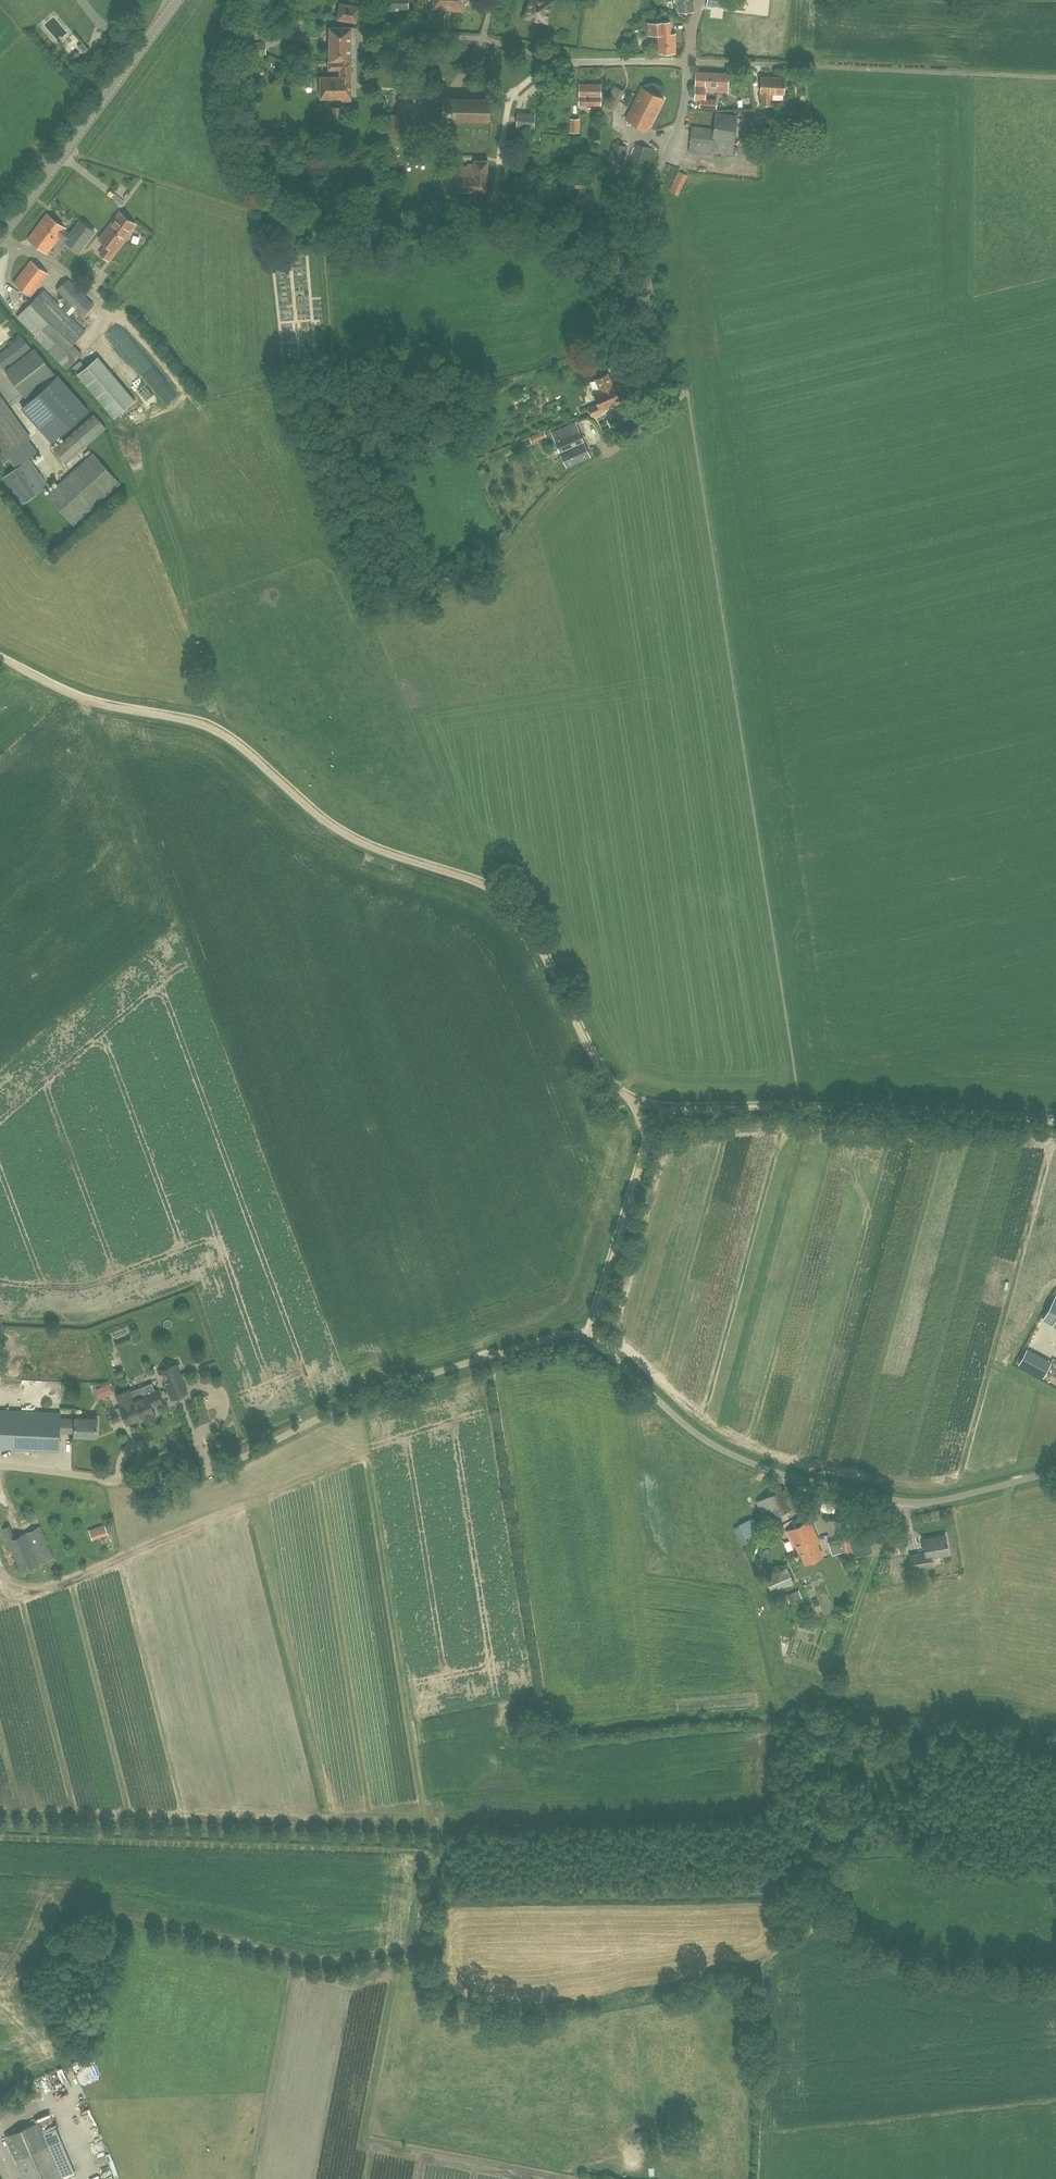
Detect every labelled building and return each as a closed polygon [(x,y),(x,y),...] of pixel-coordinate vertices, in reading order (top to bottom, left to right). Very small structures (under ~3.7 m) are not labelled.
[(408,9),(408,0),(386,0),(386,9),(408,9)] [(433,9),(451,10),(451,7),(450,7),(450,0),(433,0),(433,9)] [(451,10),(463,10),(463,0),(450,0),(450,7),(451,7),(451,10)] [(551,1),(545,0),(528,0),(527,8),(525,17),(533,19),(532,19),(539,21),(539,20),(547,22),(551,1)] [(675,0),(678,0),(678,11),(693,10),(693,0),(675,0)] [(356,21),(358,6),(340,3),(338,18),(356,21)] [(657,53),(676,53),(676,34),(671,34),(670,21),(647,23),(648,35),(658,35),(658,48),(657,48),(657,53)] [(340,74),(352,74),(352,27),(330,27),(330,62),(329,62),(329,68),(340,68),(340,74)] [(245,57),(267,56),(266,42),(244,43),(245,57)] [(717,99),(705,99),(706,91),(728,92),(728,73),(696,71),(695,99),(700,100),(699,108),(716,109),(717,99)] [(351,99),(352,74),(340,74),(340,76),(321,76),(321,97),(342,97),(342,99),(351,99)] [(784,94),(785,78),(761,76),(761,93),(762,93),(761,105),(771,105),(771,93),(784,94)] [(601,105),(601,84),(579,84),(579,104),(601,105)] [(615,110),(624,91),(613,85),(603,105),(615,110)] [(648,130),(664,99),(641,87),(626,119),(648,130)] [(399,114),(390,114),(390,133),(406,133),(406,120),(430,120),(429,95),(399,96),(399,114)] [(490,100),(492,97),(491,96),(489,98),(479,98),(479,96),(477,96),(477,98),(468,98),(468,96),(466,96),(466,98),(456,98),(456,96),(454,96),(454,98),(445,98),(445,96),(443,96),(443,97),(440,97),(440,99),(442,99),(442,116),(440,116),(440,117),(443,117),(443,120),(444,120),(444,117),(454,118),(454,120),(455,120),(456,118),(465,118),(465,120),(467,120),(467,118),(476,118),(476,120),(478,120),(478,118),(489,118),(491,120),(492,120),(490,118),(490,100)] [(345,107),(328,107),(328,124),(345,124),(345,107)] [(733,154),(738,116),(716,113),(714,129),(692,126),(689,152),(711,155),(712,152),(733,154)] [(534,127),(535,115),(518,114),(517,125),(534,127)] [(756,132),(767,131),(766,116),(755,116),(756,132)] [(579,132),(580,118),(570,118),(570,132),(579,132)] [(623,162),(628,146),(613,142),(608,157),(623,162)] [(647,164),(651,148),(634,144),(630,159),(647,164)] [(487,192),(488,160),(474,160),(474,166),(457,166),(457,175),(454,175),(454,191),(487,192)] [(688,175),(683,173),(678,171),(669,191),(678,195),(688,175)] [(119,212),(99,239),(106,245),(100,253),(108,260),(136,224),(119,212)] [(60,237),(65,230),(66,228),(47,214),(28,239),(47,253),(60,237)] [(94,231),(83,222),(80,220),(70,234),(65,230),(60,237),(79,251),(94,231)] [(29,296),(47,275),(31,261),(13,282),(29,296)] [(648,276),(635,277),(638,295),(650,293),(648,276)] [(94,305),(83,293),(67,278),(56,290),(67,302),(62,307),(44,289),(16,317),(35,336),(34,337),(65,369),(74,363),(82,354),(72,344),(85,330),(70,315),(75,309),(83,317),(94,305)] [(0,345),(10,337),(0,324),(0,345)] [(30,348),(21,336),(0,352),(0,365),(3,369),(30,348)] [(5,371),(9,376),(26,398),(56,374),(34,347),(5,371)] [(597,350),(585,355),(591,367),(602,362),(597,350)] [(76,374),(83,382),(113,417),(133,400),(97,357),(76,374)] [(168,398),(177,390),(162,372),(153,380),(168,398)] [(602,410),(622,401),(614,383),(613,383),(608,373),(595,378),(600,389),(593,392),(598,404),(589,408),(592,416),(602,411),(602,410)] [(52,441),(88,409),(58,376),(22,408),(52,441)] [(29,457),(40,450),(0,395),(0,459),(3,463),(9,459),(15,468),(2,477),(23,504),(49,485),(29,457)] [(66,463),(83,449),(107,427),(94,413),(54,449),(66,463)] [(567,466),(590,456),(584,441),(579,430),(575,422),(552,432),(567,466)] [(532,438),(535,445),(550,437),(546,430),(532,438)] [(74,525),(83,517),(121,483),(94,453),(47,494),(74,525)] [(1044,1319),(1055,1326),(1055,1297),(1044,1319)] [(1027,1350),(1019,1364),(1043,1377),(1051,1362),(1027,1350)] [(130,1390),(117,1395),(121,1405),(120,1405),(128,1424),(145,1417),(145,1418),(146,1419),(147,1420),(148,1421),(150,1421),(151,1420),(152,1420),(154,1419),(154,1417),(154,1415),(154,1414),(154,1413),(152,1407),(162,1403),(158,1393),(168,1389),(169,1391),(171,1396),(172,1399),(174,1398),(185,1394),(187,1393),(186,1390),(184,1385),(176,1364),(161,1370),(166,1382),(156,1386),(157,1391),(154,1392),(151,1384),(130,1392),(130,1390)] [(98,1387),(101,1399),(117,1394),(113,1383),(98,1387)] [(83,1418),(76,1418),(76,1419),(60,1419),(61,1413),(0,1410),(0,1412),(0,1448),(59,1451),(60,1431),(75,1432),(75,1435),(97,1436),(98,1419),(83,1418)] [(768,1526),(789,1517),(778,1492),(757,1501),(768,1526)] [(834,1513),(836,1504),(823,1500),(820,1510),(834,1513)] [(810,1546),(800,1551),(806,1563),(823,1556),(817,1543),(820,1541),(810,1520),(800,1524),(810,1546)] [(92,1539),(108,1534),(105,1524),(89,1529),(92,1539)] [(797,1552),(800,1551),(810,1546),(800,1524),(787,1531),(797,1552)] [(40,1526),(15,1537),(10,1525),(2,1528),(21,1573),(54,1556),(40,1526)] [(867,1530),(839,1538),(845,1559),(855,1556),(855,1557),(872,1552),(867,1530)] [(931,1557),(949,1553),(946,1535),(923,1539),(926,1553),(911,1555),(913,1569),(933,1566),(931,1557)] [(855,1559),(846,1561),(849,1572),(858,1570),(855,1559)] [(784,1593),(783,1589),(794,1584),(788,1568),(765,1577),(772,1593),(774,1597),(784,1593)] [(837,1574),(807,1582),(816,1615),(835,1609),(832,1599),(843,1596),(837,1574)] [(799,1589),(786,1594),(789,1602),(802,1597),(799,1589)] [(38,2122),(6,2136),(24,2178),(62,2178),(38,2122)]
